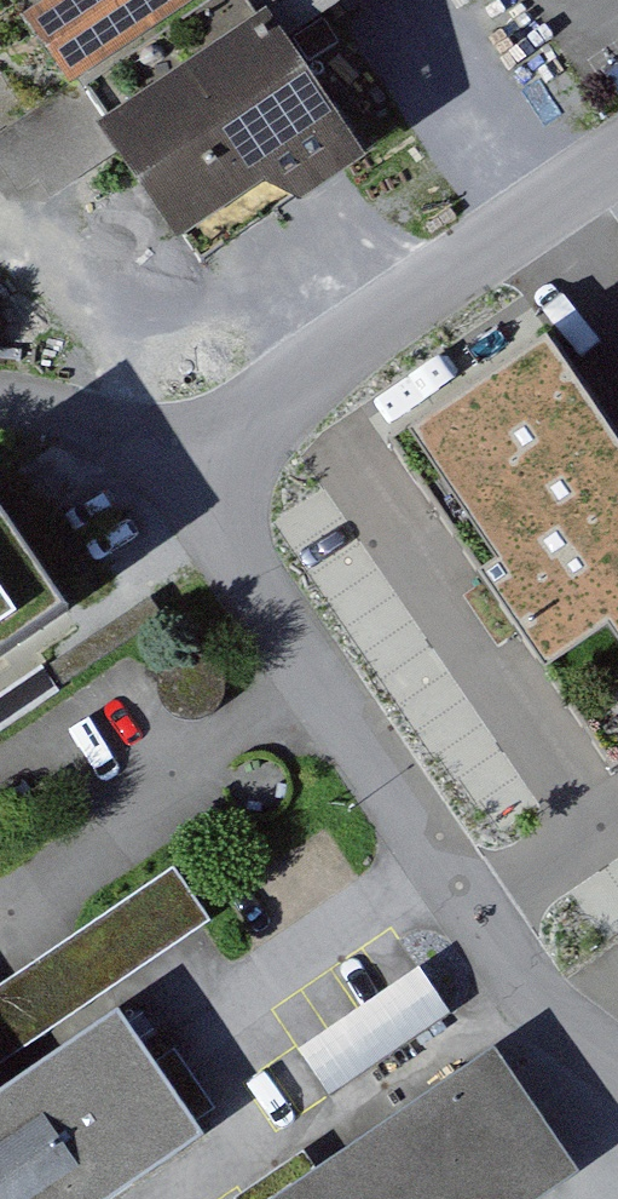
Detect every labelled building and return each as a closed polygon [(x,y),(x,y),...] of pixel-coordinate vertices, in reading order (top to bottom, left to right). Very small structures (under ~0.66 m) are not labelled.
[(230,0),(33,0),(6,18),(173,266),(335,157),(264,51),(230,0)] [(339,0),(230,0),(264,51),(339,0)] [(391,442),(617,769),(617,768),(617,442),(545,336),(391,442)] [(62,608),(0,517),(0,650),(62,608)] [(0,983),(0,1062),(206,918),(168,865),(0,983)] [(300,1041),(335,1092),(457,1009),(422,959),(300,1041)] [(191,1131),(108,1012),(0,1088),(0,1198),(94,1198),(191,1131)] [(484,1047),(263,1198),(531,1198),(570,1172),(484,1047)]
